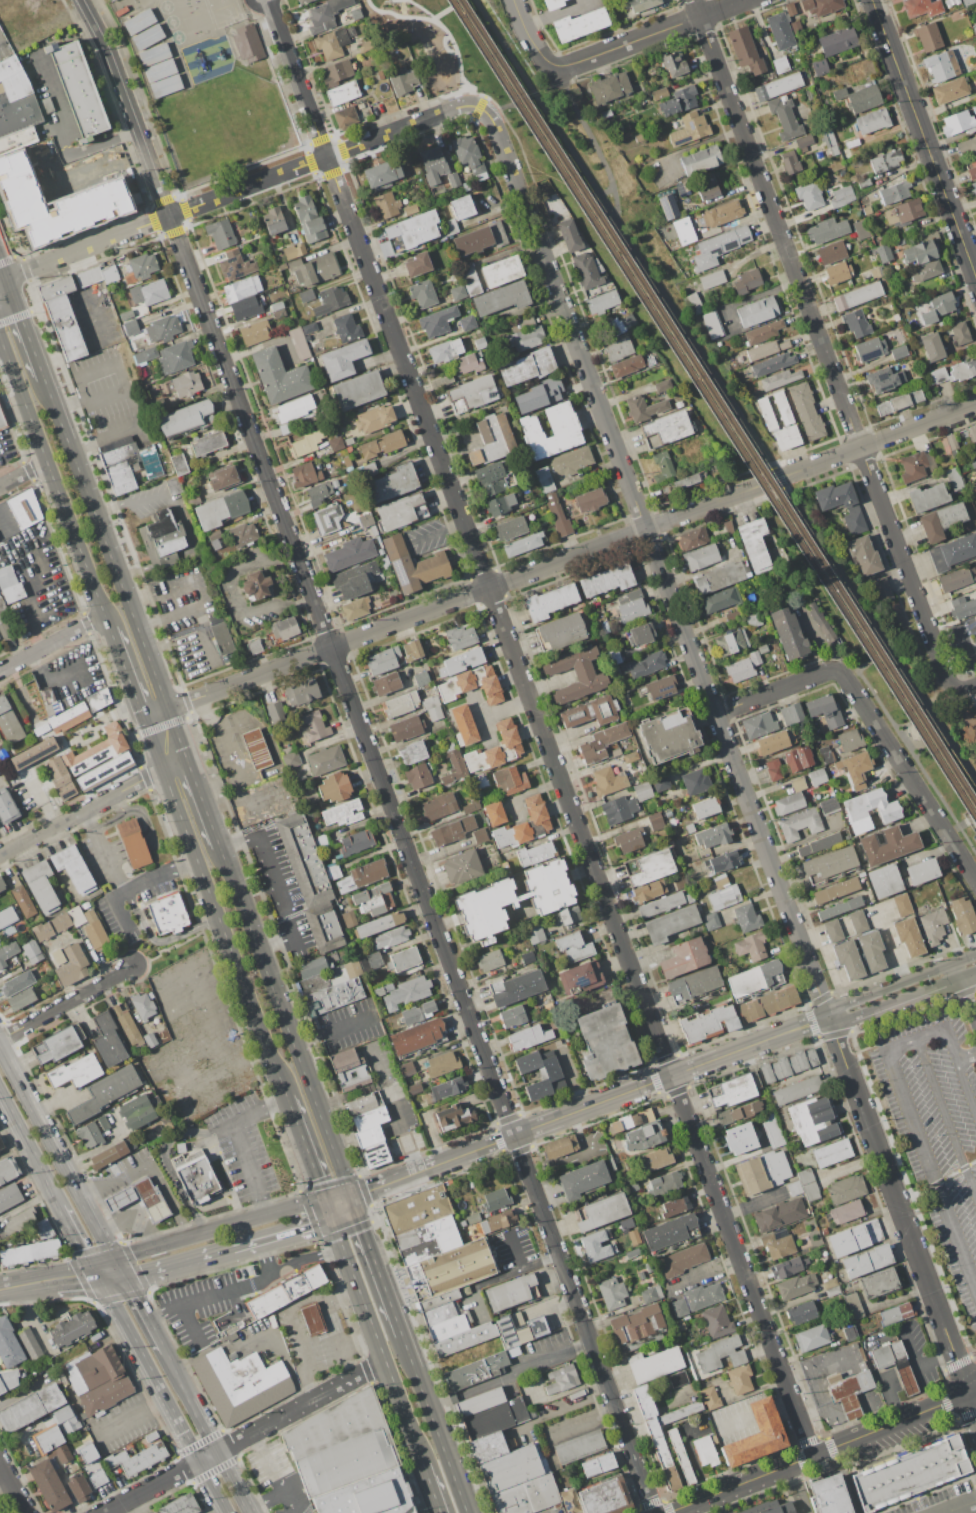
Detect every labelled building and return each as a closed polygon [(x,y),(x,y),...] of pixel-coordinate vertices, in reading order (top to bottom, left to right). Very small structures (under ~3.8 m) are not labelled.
[(326,2),(326,0),(353,0),(354,3),(331,12),(337,26),(311,36),(308,27),(312,25),(309,17),(311,16),(308,9),(326,2)] [(547,11),(543,0),(563,0),(565,5),(547,11)] [(626,8),(623,0),(660,0),(661,3),(634,13),(631,7),(626,8)] [(799,1),(802,0),(842,0),(844,7),(835,11),(835,12),(830,14),(829,13),(816,17),(815,14),(811,15),(808,8),(802,11),(799,1)] [(901,1),(903,0),(930,0),(931,2),(937,0),(940,0),(945,12),(929,19),(926,13),(908,20),(901,1)] [(948,8),(944,0),(960,0),(961,3),(948,8)] [(785,4),(792,1),(797,13),(789,16),(785,4)] [(115,11),(126,5),(129,10),(118,16),(115,11)] [(350,11),(360,7),(363,17),(354,20),(350,11)] [(560,43),(552,21),(569,15),(570,19),(603,7),(610,24),(560,43)] [(122,23),(149,8),(156,21),(129,36),(122,23)] [(640,13),(654,8),(655,12),(641,17),(640,13)] [(949,15),(963,9),(966,17),(952,22),(949,15)] [(766,17),(784,10),(796,44),(779,51),(766,17)] [(791,23),(799,20),(804,35),(796,38),(791,23)] [(935,21),(944,46),(924,53),(918,35),(914,36),(912,30),(935,21)] [(233,29),(252,22),(264,56),(246,63),(244,58),(240,60),(231,36),(235,34),(233,29)] [(130,38),(158,23),(165,37),(137,52),(130,38)] [(726,32),(746,24),(760,58),(763,56),(768,70),(752,76),(747,64),(741,67),(726,32)] [(817,38),(851,26),(858,46),(824,57),(817,38)] [(312,38),(344,27),(350,43),(341,46),(344,56),(326,63),(321,50),(317,51),(312,38)] [(41,47),(56,41),(58,46),(76,39),(110,126),(92,133),(94,138),(79,144),(77,139),(81,138),(48,52),(44,53),(41,47)] [(358,45),(371,40),(374,49),(361,53),(358,45)] [(138,53),(166,42),(172,57),(143,67),(138,53)] [(659,56),(681,48),(689,71),(670,78),(666,68),(664,69),(659,56)] [(952,49),(961,73),(936,83),(934,78),(924,82),(918,68),(925,66),(922,60),(952,49)] [(1,81),(0,82),(0,62),(14,54),(32,88),(44,122),(33,126),(0,138),(0,93),(5,91),(1,81)] [(772,61),(786,56),(791,70),(777,75),(772,61)] [(144,68),(172,57),(178,72),(149,83),(144,68)] [(811,63),(826,57),(831,71),(816,76),(811,63)] [(322,68),(348,59),(354,75),(337,81),(338,85),(326,89),(322,76),(325,75),(322,68)] [(388,77),(395,74),(393,70),(404,66),(406,70),(412,68),(420,88),(408,92),(409,94),(397,98),(388,77)] [(753,88),(805,69),(810,83),(758,102),(753,88)] [(377,72),(382,70),(385,78),(379,80),(377,72)] [(588,84),(596,81),(595,79),(598,79),(599,80),(624,71),(631,92),(596,104),(588,84)] [(149,84),(178,73),(183,88),(155,98),(149,84)] [(932,88),(963,76),(964,79),(966,78),(970,89),(968,90),(969,93),(938,105),(932,88)] [(326,91),(354,80),(360,95),(348,100),(349,105),(344,107),(342,102),(332,107),(326,91)] [(846,94),(847,93),(865,87),(864,84),(874,80),(883,106),(854,116),(852,109),(848,111),(845,102),(849,101),(847,95),(846,94)] [(664,117),(659,103),(678,96),(676,91),(694,84),(698,94),(694,95),(697,106),(664,117)] [(804,88),(812,85),(817,98),(809,101),(804,88)] [(650,91),(665,86),(668,96),(654,101),(650,91)] [(831,92),(844,86),(847,93),(846,94),(847,95),(835,100),(831,92)] [(766,101),(795,91),(797,96),(791,98),(794,106),(790,107),(797,125),(802,123),(805,133),(781,142),(778,133),(782,131),(775,112),(771,114),(766,101)] [(39,100),(49,96),(58,120),(48,124),(39,100)] [(333,112),(367,101),(368,112),(367,116),(359,122),(340,129),(333,112)] [(854,118),(885,107),(891,126),(883,128),(883,126),(860,134),(859,130),(857,131),(854,124),(856,123),(854,118)] [(601,112),(610,109),(612,115),(603,118),(601,112)] [(674,147),(668,133),(678,129),(673,117),(677,115),(677,116),(696,109),(698,116),(704,114),(708,124),(709,124),(712,132),(674,147)] [(973,116),(975,123),(975,125),(944,137),(941,127),(945,126),(942,118),(967,110),(969,117),(973,116)] [(38,140),(0,154),(0,138),(33,126),(38,140)] [(829,126),(841,154),(835,157),(834,155),(832,156),(829,148),(827,149),(825,141),(823,142),(821,138),(823,137),(820,130),(829,126)] [(634,135),(646,131),(648,138),(637,142),(634,135)] [(795,139),(810,134),(814,143),(807,146),(809,150),(800,153),(795,139)] [(451,139),(460,136),(461,137),(465,135),(466,139),(472,136),(475,145),(477,144),(482,158),(478,159),(480,163),(483,161),(489,178),(475,183),(470,170),(465,172),(462,164),(461,165),(451,139)] [(957,143),(975,136),(975,155),(963,160),(957,143)] [(680,157),(716,144),(723,163),(719,165),(719,166),(716,168),(715,166),(713,167),(714,168),(710,170),(710,168),(687,177),(680,157)] [(418,152),(439,145),(449,172),(438,176),(441,183),(429,187),(424,174),(426,174),(418,152)] [(869,160),(899,149),(904,164),(875,175),(869,160)] [(14,227),(0,190),(0,157),(21,150),(42,206),(119,178),(130,209),(31,246),(23,224),(14,227)] [(781,154),(794,150),(800,169),(798,169),(799,171),(788,175),(781,154)] [(964,162),(975,158),(975,179),(970,181),(964,162)] [(362,170),(397,159),(403,176),(391,180),(392,186),(374,192),(372,187),(368,189),(362,170)] [(447,175),(456,172),(461,184),(451,187),(447,175)] [(702,200),(699,191),(708,188),(704,177),(714,173),(722,193),(702,200)] [(849,177),(854,175),(857,181),(852,183),(849,177)] [(857,182),(869,177),(872,184),(860,189),(857,182)] [(878,191),(908,179),(911,187),(908,188),(911,196),(885,206),(884,203),(882,204),(881,200),(878,191)] [(685,181),(688,190),(684,191),(684,190),(678,192),(675,185),(685,181)] [(815,181),(824,205),(806,212),(802,198),(798,200),(793,189),(815,181)] [(832,191),(850,184),(856,200),(833,209),(829,200),(835,198),(832,191)] [(372,198),(391,191),(394,200),(399,198),(401,205),(397,207),(399,213),(380,220),(372,198)] [(542,200),(555,193),(572,217),(557,223),(551,225),(542,200)] [(672,193),(680,215),(666,220),(658,199),(672,193)] [(294,203),(299,201),(298,197),(309,194),(317,216),(321,215),(329,238),(307,245),(294,203)] [(450,201),(469,194),(476,213),(457,221),(450,201)] [(894,206),(918,197),(925,214),(913,219),(914,222),(900,227),(899,225),(894,227),(892,224),(888,225),(883,213),(895,208),(894,206)] [(703,211),(737,199),(739,206),(742,204),(745,212),(742,214),(743,216),(710,228),(709,226),(706,227),(701,215),(704,214),(703,211)] [(403,208),(416,204),(418,212),(405,216),(403,208)] [(279,205),(287,231),(285,232),(287,237),(281,239),(279,232),(269,235),(262,215),(268,213),(267,209),(279,205)] [(861,208),(869,205),(872,213),(864,216),(861,208)] [(382,228),(434,209),(439,222),(434,223),(439,237),(392,255),(382,228)] [(805,229),(817,225),(816,222),(833,216),(836,223),(847,218),(852,231),(815,245),(812,238),(809,240),(805,229)] [(227,217),(237,244),(217,251),(211,235),(206,237),(202,226),(227,217)] [(557,223),(572,217),(583,247),(568,253),(557,223)] [(673,222),(688,217),(697,239),(682,245),(673,222)] [(445,221),(454,218),(458,230),(450,233),(445,221)] [(500,219),(509,244),(499,248),(489,224),(500,219)] [(853,223),(864,219),(871,235),(860,240),(853,223)] [(452,238),(489,225),(495,243),(482,247),(483,250),(475,253),(474,250),(459,256),(452,238)] [(697,243),(747,225),(753,241),(715,255),(719,264),(696,272),(690,258),(701,254),(697,243)] [(903,229),(912,226),(914,230),(905,234),(903,229)] [(816,249),(842,239),(848,256),(823,266),(816,249)] [(894,242),(903,239),(905,244),(896,248),(894,242)] [(902,250),(932,239),(934,244),(937,243),(940,250),(938,251),(940,256),(917,265),(915,260),(907,263),(902,250)] [(287,260),(283,248),(285,247),(285,246),(291,244),(291,245),(293,245),(294,248),(299,246),(298,243),(303,241),(307,253),(287,260)] [(871,249),(888,243),(894,259),(881,263),(878,253),(873,254),(871,249)] [(218,262),(228,259),(226,252),(238,248),(243,262),(249,260),(250,263),(256,261),(259,272),(226,283),(218,262)] [(286,264),(300,259),(302,263),(333,251),(341,273),(316,284),(316,282),(302,288),(300,283),(298,283),(294,273),(291,274),(286,264)] [(408,277),(403,263),(415,258),(414,256),(426,251),(432,268),(408,277)] [(572,257),(591,251),(599,277),(604,275),(607,283),(583,291),(572,257)] [(128,260),(147,253),(147,255),(154,253),(160,270),(154,272),(154,275),(141,280),(140,277),(135,279),(137,282),(126,285),(122,274),(127,272),(124,266),(130,264),(128,260)] [(481,267),(517,254),(525,275),(489,288),(481,267)] [(910,269),(938,259),(944,273),(914,284),(912,277),(913,276),(910,269)] [(472,261),(483,291),(470,296),(459,266),(472,261)] [(823,269),(844,262),(845,266),(851,264),(854,270),(848,272),(850,278),(828,286),(825,278),(826,277),(823,269)] [(114,264),(120,280),(107,285),(101,269),(114,264)] [(74,275),(98,266),(103,280),(79,289),(74,275)] [(874,269),(881,266),(884,275),(873,279),(870,271),(875,269),(874,269)] [(733,283),(741,281),(739,274),(757,268),(763,284),(746,290),(747,293),(738,296),(733,283)] [(699,278),(722,270),(726,282),(704,290),(699,278)] [(44,302),(38,286),(71,274),(77,289),(65,294),(44,302)] [(221,287),(257,274),(263,291),(227,303),(225,297),(226,297),(225,293),(224,293),(221,287)] [(145,306),(143,301),(132,305),(128,296),(130,295),(128,289),(141,284),(141,286),(163,278),(170,297),(145,306)] [(429,278),(438,302),(420,308),(416,297),(411,299),(407,286),(429,278)] [(473,298),(522,279),(531,303),(516,309),(515,304),(480,317),(473,298)] [(833,298),(880,281),(884,294),(838,311),(833,298)] [(286,284),(293,283),(298,287),(300,291),(289,294),(286,284)] [(450,289),(464,284),(468,296),(455,301),(450,289)] [(315,317),(311,308),(322,304),(318,294),(340,285),(342,291),(345,290),(350,303),(315,317)] [(299,293),(312,289),(315,298),(302,303),(299,293)] [(585,300),(614,289),(620,304),(604,310),(605,312),(597,315),(596,313),(590,315),(585,300)] [(929,299),(952,291),(956,300),(953,301),(957,310),(936,317),(929,299)] [(695,292),(704,309),(694,315),(684,297),(695,292)] [(65,294),(85,345),(88,354),(66,362),(63,353),(44,302),(65,294)] [(736,308),(772,294),(780,314),(744,328),(736,308)] [(230,304),(255,295),(257,302),(261,300),(265,311),(236,322),(230,304)] [(270,305),(282,302),(284,307),(272,311),(270,305)] [(417,319),(456,304),(460,314),(453,317),(454,319),(447,322),(450,332),(429,340),(425,329),(421,330),(417,319)] [(142,305),(146,314),(136,318),(133,309),(142,305)] [(272,311),(284,307),(286,316),(275,319),(272,311)] [(861,308),(867,325),(870,324),(873,331),(853,339),(847,322),(844,323),(841,315),(861,308)] [(120,313),(132,309),(135,316),(122,320),(120,313)] [(716,309),(725,335),(711,340),(702,314),(716,309)] [(332,319),(350,313),(355,325),(359,324),(363,336),(342,344),(332,319)] [(503,336),(513,333),(509,320),(532,313),(536,326),(541,324),(547,342),(510,355),(503,336)] [(630,313),(636,323),(614,337),(606,325),(617,318),(619,321),(630,313)] [(893,315),(898,313),(901,319),(895,321),(893,315)] [(144,328),(152,325),(151,321),(170,314),(171,318),(177,315),(183,330),(172,334),(174,338),(166,341),(165,337),(150,343),(144,328)] [(459,319),(473,314),(477,327),(463,332),(459,319)] [(123,323),(135,319),(139,332),(127,336),(123,323)] [(238,328),(265,319),(271,338),(244,347),(238,328)] [(744,333),(783,319),(785,326),(777,329),(779,335),(749,346),(749,345),(746,346),(745,342),(747,341),(744,333)] [(301,326),(316,321),(319,330),(304,335),(301,326)] [(965,321),(972,340),(958,345),(956,342),(954,343),(952,336),(954,335),(951,326),(965,321)] [(288,331),(300,326),(311,356),(299,360),(288,331)] [(919,337),(936,331),(946,356),(929,363),(919,337)] [(602,345),(618,339),(617,336),(627,332),(635,354),(609,364),(602,345)] [(483,336),(488,346),(478,350),(474,340),(483,336)] [(428,347),(459,337),(465,353),(451,357),(452,360),(444,363),(443,360),(434,363),(428,347)] [(853,345),(877,337),(879,342),(884,340),(889,353),(860,363),(859,360),(856,361),(854,354),(856,353),(853,345)] [(159,350),(191,338),(195,347),(190,349),(196,364),(164,376),(158,359),(162,357),(159,350)] [(320,354),(366,338),(371,353),(351,361),(355,373),(331,382),(320,354)] [(746,349),(775,340),(777,344),(789,339),(792,347),(751,362),(746,349)] [(250,353),(275,344),(285,372),(306,364),(315,388),(270,405),(250,353)] [(890,350),(905,344),(908,350),(910,350),(911,354),(894,361),(890,350)] [(531,352),(549,345),(551,352),(553,351),(556,361),(554,361),(555,363),(556,362),(557,367),(556,367),(557,370),(539,376),(539,375),(532,354),(531,352)] [(134,354),(155,346),(159,356),(146,361),(147,364),(138,367),(134,354)] [(451,362),(481,351),(483,357),(481,357),(485,369),(475,373),(474,370),(457,376),(451,362)] [(750,366),(787,352),(788,357),(794,354),(797,362),(755,378),(750,366)] [(610,364),(640,353),(642,359),(645,358),(647,364),(644,365),(645,368),(616,379),(610,364)] [(499,365),(532,354),(539,375),(506,387),(499,365)] [(967,367),(975,364),(975,375),(957,383),(956,380),(950,382),(948,379),(947,377),(951,375),(949,371),(948,372),(945,363),(950,361),(952,366),(963,362),(964,364),(966,364),(967,367)] [(865,374),(889,366),(892,374),(903,370),(907,381),(896,385),(897,387),(873,396),(865,374)] [(926,373),(944,367),(947,377),(948,379),(931,385),(926,373)] [(171,379),(182,374),(182,373),(193,369),(195,373),(198,372),(205,388),(194,392),(194,394),(185,398),(185,396),(178,398),(171,379)] [(332,386),(377,369),(386,394),(341,411),(332,386)] [(759,380),(788,369),(789,374),(802,369),(805,378),(764,392),(759,380)] [(439,379),(452,374),(455,382),(442,387),(439,379)] [(446,390),(490,374),(495,387),(499,386),(503,396),(498,397),(499,399),(473,409),(472,406),(467,408),(468,411),(455,416),(446,390)] [(520,414),(514,397),(531,390),(529,385),(558,374),(565,391),(560,393),(562,398),(520,414)] [(654,384),(670,378),(673,388),(657,393),(654,384)] [(789,388),(806,382),(814,403),(812,403),(816,415),(819,414),(826,434),(809,441),(789,388)] [(875,406),(921,389),(925,400),(879,417),(875,406)] [(772,394),(782,390),(794,422),(784,426),(772,394)] [(275,407),(310,394),(316,410),(281,423),(275,407)] [(633,423),(625,399),(640,394),(641,397),(642,397),(646,407),(667,399),(671,409),(633,423)] [(757,400),(766,397),(778,427),(768,431),(757,400)] [(154,401),(164,398),(165,404),(156,407),(154,401)] [(157,416),(207,398),(212,404),(212,413),(216,424),(199,430),(198,427),(165,439),(157,416)] [(568,400),(573,412),(574,412),(580,428),(579,429),(584,441),(533,461),(523,435),(524,435),(518,419),(528,415),(529,417),(536,414),(545,438),(554,434),(544,409),(568,400)] [(355,437),(350,422),(358,419),(357,415),(376,408),(377,410),(390,405),(396,422),(355,437)] [(9,426),(0,407),(0,430),(9,426)] [(640,426),(653,421),(653,420),(684,408),(690,422),(693,421),(696,430),(693,431),(693,433),(649,449),(640,426)] [(503,412),(518,451),(483,464),(482,463),(472,466),(466,452),(484,445),(475,422),(485,418),(484,416),(493,413),(494,415),(503,412)] [(278,426),(291,422),(294,431),(281,435),(278,426)] [(773,432),(795,424),(801,443),(780,450),(773,432)] [(968,427),(975,424),(975,442),(974,443),(968,427)] [(290,443),(305,439),(303,434),(323,428),(326,437),(320,439),(321,442),(316,443),(318,449),(295,457),(290,443)] [(358,445),(400,429),(403,436),(406,435),(408,440),(405,442),(407,446),(383,455),(382,452),(376,454),(377,457),(365,462),(358,445)] [(190,442),(222,430),(228,445),(195,457),(190,442)] [(946,436),(953,433),(960,448),(952,451),(946,436)] [(132,441),(129,434),(105,444),(108,450),(132,441)] [(327,441),(340,436),(344,447),(332,452),(327,441)] [(343,439),(352,437),(354,443),(345,446),(343,439)] [(99,453),(135,441),(138,449),(154,444),(166,478),(114,496),(99,453)] [(550,459),(587,445),(594,463),(575,471),(577,475),(554,483),(549,468),(553,467),(550,459)] [(943,448),(949,446),(951,452),(946,454),(943,448)] [(904,484),(900,474),(904,472),(899,459),(924,449),(925,453),(931,451),(939,473),(928,478),(927,475),(904,484)] [(666,450),(676,475),(655,483),(652,476),(661,473),(657,464),(655,465),(651,456),(666,450)] [(182,452),(190,472),(179,476),(171,456),(182,452)] [(342,458),(348,456),(353,470),(347,472),(342,458)] [(473,470),(505,460),(508,469),(511,468),(516,483),(509,486),(510,488),(486,496),(482,485),(479,486),(473,470)] [(291,469),(310,461),(318,481),(312,484),(311,482),(295,489),(292,483),(297,481),(296,477),(294,477),(291,469)] [(369,482),(396,472),(394,467),(410,461),(419,487),(377,502),(369,482)] [(355,468),(374,462),(378,473),(359,479),(355,468)] [(207,474),(235,464),(242,482),(214,492),(207,474)] [(547,466),(555,489),(543,494),(535,471),(547,466)] [(945,471),(957,467),(964,488),(952,492),(945,471)] [(673,481),(705,470),(708,479),(676,491),(673,481)] [(165,481),(176,477),(182,491),(171,496),(165,481)] [(306,489),(331,481),(337,479),(339,486),(341,492),(323,498),(325,504),(312,508),(306,489)] [(850,481),(857,503),(842,507),(841,504),(819,511),(813,491),(832,485),(832,487),(850,481)] [(915,514),(907,492),(919,488),(920,491),(942,483),(946,494),(948,493),(951,500),(915,514)] [(7,500),(31,487),(43,519),(23,530),(7,500)] [(574,497),(601,487),(603,493),(604,493),(608,503),(598,507),(598,508),(589,512),(588,510),(580,514),(574,497)] [(194,507),(241,489),(248,499),(249,511),(231,518),(230,516),(220,520),(222,525),(203,532),(194,507)] [(187,495),(197,491),(201,503),(191,506),(187,495)] [(545,495),(556,491),(565,520),(569,518),(574,532),(559,537),(545,495)] [(376,508),(407,496),(408,497),(420,492),(429,515),(406,524),(407,526),(397,529),(397,527),(381,533),(376,521),(380,520),(376,508)] [(491,518),(490,513),(488,514),(486,508),(489,507),(487,501),(505,494),(511,510),(491,518)] [(918,517),(961,501),(968,520),(941,530),(945,539),(928,545),(918,517)] [(312,513),(336,502),(337,505),(340,504),(343,515),(339,521),(341,529),(320,536),(312,513)] [(857,503),(868,530),(851,537),(843,516),(849,514),(846,508),(857,503)] [(138,528),(152,523),(148,514),(168,506),(172,515),(175,514),(178,523),(180,522),(185,535),(183,535),(187,546),(175,551),(179,561),(154,571),(138,528)] [(358,518),(371,513),(374,523),(361,528),(358,518)] [(495,526),(523,515),(529,531),(501,542),(500,539),(498,540),(495,533),(497,532),(495,526)] [(736,527),(762,517),(768,533),(761,535),(773,568),(754,575),(736,527)] [(723,523),(731,520),(735,532),(727,535),(723,523)] [(228,530),(246,522),(247,525),(253,522),(260,538),(256,540),(256,541),(247,546),(246,544),(236,549),(228,530)] [(361,528),(374,523),(379,534),(365,539),(361,528)] [(678,536),(704,526),(709,541),(706,542),(706,543),(684,551),(684,549),(681,550),(677,539),(679,538),(678,536)] [(207,534),(219,529),(222,536),(210,541),(207,534)] [(400,532),(410,559),(414,557),(416,562),(434,555),(433,553),(443,549),(453,575),(443,579),(442,576),(420,584),(421,588),(418,590),(419,591),(405,596),(405,594),(402,596),(381,539),(400,532)] [(503,546),(538,532),(543,545),(508,558),(503,546)] [(975,532),(975,535),(975,555),(975,558),(969,561),(968,559),(961,561),(962,564),(954,567),(953,564),(949,565),(951,569),(937,574),(927,550),(938,545),(939,546),(975,532)] [(844,543),(866,534),(873,551),(876,550),(883,569),(862,577),(855,556),(849,558),(844,543)] [(330,571),(329,568),(328,568),(324,557),(325,557),(324,553),(342,546),(341,543),(360,537),(361,542),(371,539),(377,555),(330,571)] [(210,541),(218,538),(221,547),(214,550),(210,541)] [(682,554),(688,551),(689,552),(714,542),(721,561),(690,573),(686,560),(684,561),(682,554)] [(578,580),(615,566),(614,564),(626,559),(636,584),(620,590),(618,586),(585,598),(578,580)] [(329,576),(375,560),(380,572),(381,572),(384,579),(371,584),(374,590),(343,601),(339,588),(334,590),(329,576)] [(700,596),(693,579),(703,575),(702,574),(711,571),(711,569),(732,561),(733,564),(741,561),(741,562),(746,560),(751,576),(747,577),(747,578),(700,596)] [(6,604),(0,589),(0,568),(11,564),(18,583),(21,582),(26,596),(6,604)] [(937,577),(967,566),(970,573),(973,572),(975,580),(973,581),(973,582),(944,594),(937,577)] [(245,575),(260,569),(263,578),(270,576),(272,583),(268,585),(271,595),(250,602),(248,597),(246,598),(242,586),(243,585),(242,582),(247,580),(245,575)] [(524,601),(527,600),(526,597),(536,594),(537,596),(573,582),(580,600),(547,613),(549,618),(532,624),(524,601)] [(700,599),(733,587),(736,586),(740,597),(741,597),(743,602),(738,604),(737,603),(706,615),(700,599)] [(616,597),(640,588),(644,599),(642,599),(644,603),(647,602),(651,614),(624,623),(623,620),(620,621),(615,606),(617,605),(615,601),(617,600),(616,597)] [(747,596),(754,594),(756,600),(749,602),(747,596)] [(965,602),(975,597),(975,612),(956,620),(954,616),(951,617),(949,611),(952,610),(949,601),(963,595),(965,602)] [(4,640),(0,632),(0,596),(1,596),(6,606),(5,607),(18,632),(4,640)] [(340,606),(363,597),(363,598),(368,596),(370,601),(368,602),(370,608),(368,609),(369,613),(346,622),(345,617),(342,618),(340,612),(342,611),(340,606)] [(770,613),(787,607),(789,614),(793,612),(803,639),(806,638),(809,646),(807,646),(809,650),(807,650),(808,653),(787,661),(770,613)] [(827,643),(835,638),(818,608),(809,613),(827,643)] [(537,627),(578,611),(588,637),(552,651),(548,641),(543,643),(537,627)] [(725,615),(736,611),(738,618),(728,622),(725,615)] [(745,616),(757,611),(761,624),(749,628),(745,616)] [(210,627),(212,626),(208,617),(221,613),(224,621),(225,621),(236,650),(221,656),(210,627)] [(270,623),(279,620),(280,621),(293,616),(300,633),(271,644),(267,634),(273,631),(270,623)] [(628,629),(646,623),(647,623),(650,622),(655,636),(652,638),(653,641),(638,646),(637,643),(630,646),(627,636),(630,635),(628,629)] [(453,651),(450,644),(449,644),(443,630),(453,627),(454,630),(463,627),(464,630),(472,627),(478,642),(453,651)] [(713,639),(743,628),(750,646),(720,658),(713,639)] [(247,643),(258,638),(263,650),(252,655),(247,643)] [(417,638),(424,656),(406,662),(404,657),(405,656),(401,645),(409,643),(409,641),(417,638)] [(542,662),(591,644),(592,646),(595,645),(598,654),(596,655),(597,659),(590,661),(595,675),(602,673),(603,675),(606,674),(609,681),(605,682),(607,687),(558,705),(558,703),(555,704),(552,695),(554,694),(553,691),(577,682),(572,668),(548,676),(547,674),(544,675),(540,666),(543,665),(542,662)] [(757,647),(766,644),(769,651),(760,654),(757,647)] [(371,677),(364,657),(372,654),(373,655),(382,651),(397,645),(402,656),(396,658),(399,667),(371,677)] [(623,662),(607,668),(600,651),(616,645),(623,662)] [(442,661),(479,646),(485,663),(472,668),(470,664),(465,666),(466,670),(448,677),(448,675),(439,678),(436,670),(444,667),(442,661)] [(620,665),(633,661),(632,659),(647,654),(648,655),(661,650),(662,653),(664,652),(667,660),(664,661),(666,667),(653,672),(627,682),(620,665)] [(724,666),(750,656),(749,653),(757,650),(762,664),(755,666),(758,675),(733,684),(730,675),(727,676),(724,666)] [(437,686),(448,682),(448,679),(455,677),(455,675),(470,670),(471,671),(473,670),(473,669),(486,665),(486,666),(493,664),(506,701),(489,707),(486,698),(483,688),(479,689),(478,686),(459,693),(460,697),(443,703),(437,686)] [(618,665),(622,675),(616,678),(612,668),(618,665)] [(413,676),(426,670),(431,682),(418,687),(413,676)] [(371,681),(396,671),(402,687),(377,697),(376,692),(373,693),(370,687),(373,686),(371,681)] [(643,685),(673,674),(677,685),(674,686),(677,693),(650,703),(643,685)] [(273,689),(282,685),(283,687),(313,675),(321,695),(289,708),(284,694),(276,697),(273,689)] [(33,679),(47,716),(38,721),(23,684),(33,679)] [(50,686),(59,711),(48,716),(38,690),(50,686)] [(105,686),(111,702),(101,707),(91,713),(85,697),(105,686)] [(384,702),(415,690),(420,702),(417,703),(418,707),(414,708),(414,710),(387,720),(383,710),(387,709),(384,702)] [(627,693),(631,704),(625,707),(621,696),(627,693)] [(803,702),(830,693),(833,703),(836,702),(844,725),(828,730),(822,713),(808,718),(803,702)] [(9,745),(0,729),(0,696),(3,694),(26,736),(9,745)] [(421,700),(437,694),(441,704),(439,705),(444,717),(432,722),(427,710),(424,711),(422,705),(423,704),(421,700)] [(558,713),(566,710),(566,709),(569,707),(570,709),(576,706),(576,705),(581,703),(582,705),(594,700),(593,699),(598,697),(599,698),(601,697),(600,696),(605,694),(605,696),(609,694),(611,701),(615,699),(619,710),(615,711),(619,720),(612,723),(611,722),(598,727),(595,718),(564,729),(558,713)] [(54,735),(46,719),(53,715),(53,716),(82,701),(90,716),(54,735)] [(280,701),(287,718),(273,724),(266,706),(280,701)] [(779,709),(798,701),(805,719),(785,726),(779,709)] [(450,709),(466,703),(480,740),(464,746),(463,745),(460,746),(455,734),(459,733),(450,709)] [(297,717),(318,709),(325,727),(330,726),(333,733),(305,743),(298,725),(300,725),(297,717)] [(653,766),(649,758),(648,759),(644,750),(645,750),(642,741),(643,741),(642,737),(640,737),(638,730),(639,730),(637,725),(659,717),(660,719),(675,713),(674,710),(677,709),(680,718),(688,715),(694,730),(697,729),(699,736),(698,736),(701,745),(698,746),(700,751),(685,756),(684,754),(653,766)] [(741,721),(769,711),(773,721),(776,720),(779,729),(748,740),(741,721)] [(388,725),(417,714),(424,732),(395,743),(388,725)] [(463,755),(475,750),(476,755),(483,752),(483,751),(498,745),(499,746),(503,744),(495,723),(510,717),(514,727),(515,727),(521,742),(520,742),(524,752),(520,754),(521,756),(516,758),(517,759),(482,773),(481,769),(470,773),(463,755)] [(67,765),(65,766),(60,756),(70,750),(73,756),(106,738),(105,736),(106,735),(101,726),(108,723),(115,719),(124,736),(122,737),(129,750),(127,751),(134,764),(82,792),(67,765)] [(592,734),(625,721),(630,735),(608,744),(611,751),(619,747),(622,754),(607,759),(606,757),(585,765),(578,745),(594,739),(592,734)] [(241,734),(258,727),(273,763),(274,763),(276,769),(264,773),(263,769),(256,772),(241,734)] [(450,727),(452,733),(443,736),(441,730),(450,727)] [(836,735),(856,728),(858,734),(861,733),(866,745),(843,753),(842,752),(838,753),(833,740),(837,739),(836,735)] [(755,740),(784,729),(788,738),(789,737),(792,743),(790,744),(791,745),(759,757),(756,749),(758,748),(755,740)] [(15,771),(9,758),(51,735),(58,748),(15,771)] [(404,766),(399,751),(406,748),(405,746),(422,740),(428,757),(404,766)] [(446,752),(443,745),(453,742),(455,749),(446,752)] [(306,756),(319,751),(318,749),(325,746),(326,749),(339,744),(347,764),(314,777),(306,756)] [(294,745),(301,764),(289,768),(282,750),(294,745)] [(806,745),(808,749),(810,748),(813,756),(811,757),(814,764),(812,765),(812,766),(809,768),(808,766),(800,770),(801,772),(797,773),(797,772),(793,774),(793,772),(789,774),(781,754),(806,745)] [(818,749),(828,746),(830,751),(831,750),(834,757),(832,758),(834,762),(824,765),(818,749)] [(458,748),(468,775),(461,777),(462,779),(444,786),(440,777),(451,773),(449,770),(453,768),(449,760),(446,761),(443,754),(446,752),(455,749),(458,748)] [(623,755),(636,751),(639,759),(626,764),(623,755)] [(833,763),(866,751),(869,759),(871,758),(874,764),(871,765),(873,768),(863,772),(866,780),(864,781),(866,787),(855,791),(853,785),(851,786),(843,767),(836,770),(833,763)] [(77,792),(60,801),(51,782),(54,780),(44,762),(57,755),(77,792)] [(765,763),(778,758),(781,765),(779,766),(784,778),(772,782),(767,769),(768,769),(765,763)] [(403,771),(425,762),(428,770),(429,770),(434,782),(412,790),(410,784),(408,785),(403,771)] [(502,798),(498,788),(497,789),(491,772),(507,766),(507,768),(515,765),(518,774),(524,771),(530,787),(502,798)] [(597,798),(593,786),(597,785),(591,771),(610,765),(611,768),(616,767),(619,773),(614,774),(614,776),(620,774),(621,777),(626,775),(630,785),(597,798)] [(680,776),(702,767),(704,773),(707,772),(713,788),(688,798),(680,776)] [(807,773),(823,767),(828,781),(817,785),(818,787),(813,788),(807,773)] [(325,775),(339,769),(340,773),(342,772),(343,775),(346,774),(352,791),(349,792),(350,794),(348,795),(349,798),(336,803),(335,800),(330,802),(329,799),(323,801),(317,786),(323,784),(322,780),(327,778),(325,775)] [(490,785),(477,790),(472,778),(485,773),(490,785)] [(657,793),(651,779),(666,773),(672,787),(657,793)] [(795,793),(790,780),(802,776),(807,788),(800,791),(795,793)] [(633,787),(648,781),(654,796),(639,802),(633,787)] [(842,802),(880,787),(882,791),(885,794),(885,798),(887,803),(895,800),(897,805),(900,808),(900,813),(902,817),(882,825),(877,811),(868,815),(873,828),(855,835),(842,802)] [(3,825),(0,819),(0,793),(6,790),(14,804),(17,803),(23,814),(3,825)] [(420,803),(452,791),(459,809),(426,822),(422,813),(424,812),(420,803)] [(774,801),(795,793),(800,791),(806,806),(780,816),(779,815),(776,816),(773,808),(776,806),(774,801)] [(829,799),(827,793),(834,791),(835,796),(829,799)] [(538,793),(552,828),(543,832),(540,824),(535,826),(534,824),(533,824),(526,808),(527,808),(523,799),(538,793)] [(600,805),(624,795),(626,800),(635,797),(640,810),(631,813),(632,817),(608,826),(600,805)] [(689,806),(717,796),(720,804),(718,804),(720,811),(695,821),(694,817),(692,817),(690,812),(692,812),(689,806)] [(818,802),(829,799),(835,796),(840,810),(823,816),(818,802)] [(321,812),(358,798),(362,809),(357,811),(356,809),(352,811),(353,815),(361,811),(364,818),(346,825),(345,823),(338,825),(337,821),(326,825),(321,812)] [(465,815),(461,807),(471,803),(470,801),(477,798),(481,808),(465,815)] [(483,806),(499,800),(507,821),(491,827),(483,806)] [(777,819),(815,805),(824,828),(810,833),(807,825),(796,829),(799,837),(786,842),(777,819)] [(307,909),(273,822),(287,817),(286,812),(299,807),(335,898),(329,900),(307,909)] [(664,813),(671,810),(673,816),(666,819),(664,813)] [(647,816),(660,812),(666,827),(654,832),(647,816)] [(430,831),(472,814),(478,827),(463,833),(465,837),(458,840),(457,839),(436,847),(430,831)] [(115,824),(135,817),(144,843),(151,863),(131,870),(124,850),(115,824)] [(491,831),(508,824),(509,828),(512,827),(511,826),(526,821),(529,828),(531,827),(533,833),(531,834),(533,839),(518,844),(519,845),(511,848),(509,844),(498,848),(491,831)] [(692,835),(726,822),(728,828),(731,827),(733,834),(729,835),(731,841),(719,846),(718,844),(703,849),(701,844),(696,846),(692,835)] [(692,823),(695,831),(688,834),(685,825),(692,823)] [(869,868),(858,839),(875,832),(879,844),(884,842),(879,831),(897,824),(901,836),(916,831),(922,847),(869,868)] [(612,837),(642,826),(644,834),(641,835),(645,846),(622,854),(618,845),(616,846),(612,837)] [(472,832),(484,827),(489,839),(477,844),(472,832)] [(344,857),(340,846),(342,845),(340,839),(369,828),(376,845),(344,857)] [(796,848),(808,844),(808,842),(847,828),(851,838),(842,841),(843,842),(800,858),(796,848)] [(315,837),(325,833),(329,843),(319,847),(315,837)] [(521,868),(515,851),(524,848),(525,850),(551,841),(555,852),(552,853),(553,857),(521,868)] [(73,843),(97,888),(82,896),(80,893),(78,894),(63,869),(57,872),(49,856),(73,843)] [(797,863),(814,857),(814,858),(851,844),(860,870),(855,872),(854,870),(844,874),(845,876),(835,880),(834,877),(827,880),(828,882),(819,885),(818,883),(812,885),(808,876),(803,878),(797,863)] [(632,887),(628,876),(640,872),(635,860),(639,859),(639,858),(668,847),(677,871),(637,886),(636,885),(632,887)] [(445,859),(474,848),(483,872),(450,884),(442,863),(446,862),(445,859)] [(704,861),(736,849),(738,854),(740,854),(744,864),(737,866),(737,867),(733,869),(732,868),(722,871),(722,870),(714,873),(715,875),(709,877),(704,861)] [(383,857),(385,863),(384,864),(389,876),(340,895),(335,882),(345,879),(344,877),(351,875),(349,870),(383,857)] [(905,868),(934,857),(941,876),(912,887),(905,868)] [(20,872),(44,858),(53,874),(46,878),(62,906),(45,916),(20,872)] [(539,916),(536,908),(533,909),(529,899),(532,898),(529,889),(526,890),(522,880),(526,879),(523,871),(540,865),(541,867),(546,865),(545,863),(558,858),(558,860),(562,859),(565,869),(562,870),(563,872),(564,871),(565,875),(564,875),(565,878),(567,877),(569,883),(567,883),(567,885),(573,883),(577,894),(572,896),(573,898),(576,897),(577,902),(539,916)] [(506,861),(511,874),(505,876),(500,864),(506,861)] [(337,863),(342,876),(330,881),(325,867),(327,867),(326,865),(334,862),(334,864),(337,863)] [(866,872),(894,862),(894,863),(897,862),(900,872),(898,873),(904,890),(877,900),(866,872)] [(8,887),(0,892),(0,874),(8,887)] [(6,880),(17,874),(37,913),(26,919),(6,880)] [(713,882),(726,876),(730,884),(717,891),(713,882)] [(812,893),(857,876),(862,888),(817,906),(812,893)] [(455,896),(472,890),(473,892),(490,886),(489,884),(507,877),(507,879),(512,877),(516,888),(511,890),(518,907),(512,909),(510,903),(499,907),(499,910),(503,908),(507,919),(504,920),(507,929),(490,935),(490,937),(494,936),(496,941),(481,947),(479,941),(485,939),(484,937),(471,941),(471,940),(470,940),(469,937),(470,937),(469,935),(466,936),(462,925),(466,924),(465,922),(464,923),(459,910),(456,911),(452,900),(456,899),(455,896)] [(632,890),(662,878),(667,892),(652,898),(653,899),(637,905),(636,901),(633,902),(631,897),(634,896),(632,890)] [(350,895),(388,881),(398,907),(371,917),(369,911),(363,913),(363,912),(360,913),(358,906),(360,906),(359,904),(354,906),(350,895)] [(714,911),(707,895),(725,889),(724,887),(736,883),(738,887),(741,886),(743,892),(740,893),(743,900),(714,911)] [(636,908),(681,891),(686,903),(679,905),(680,907),(676,908),(676,907),(669,909),(670,911),(665,913),(665,911),(641,920),(636,908)] [(146,904),(178,892),(189,923),(179,926),(181,930),(171,934),(170,930),(157,935),(146,904)] [(893,897),(906,892),(914,913),(901,918),(893,897)] [(685,896),(691,893),(695,901),(688,904),(685,896)] [(820,921),(817,912),(825,909),(825,907),(828,906),(829,908),(835,905),(835,904),(838,902),(838,904),(863,895),(867,903),(863,904),(864,906),(850,911),(850,910),(820,921)] [(974,914),(975,913),(975,919),(975,930),(961,936),(949,906),(952,905),(950,901),(963,896),(964,901),(968,899),(974,914)] [(329,900),(346,944),(321,954),(304,910),(307,909),(329,900)] [(82,904),(88,901),(90,907),(84,909),(82,904)] [(732,909),(751,902),(756,915),(759,914),(764,926),(742,934),(732,909)] [(551,913),(577,903),(580,912),(579,912),(582,919),(563,926),(563,925),(556,927),(551,913)] [(643,923),(694,903),(701,922),(665,936),(667,941),(652,947),(643,923)] [(66,912),(78,905),(87,922),(80,925),(86,936),(81,939),(76,927),(74,928),(72,925),(66,912)] [(5,938),(0,929),(0,912),(11,906),(18,919),(11,923),(16,932),(5,938)] [(83,913),(93,908),(110,945),(95,952),(94,950),(93,950),(82,927),(88,924),(83,913)] [(919,917),(943,908),(949,922),(942,925),(946,934),(941,936),(942,939),(938,940),(939,945),(930,948),(919,917)] [(353,909),(358,924),(347,928),(342,913),(353,909)] [(848,914),(862,909),(870,930),(856,935),(848,914)] [(355,927),(401,910),(401,912),(402,911),(405,918),(404,919),(405,922),(359,939),(359,937),(357,938),(354,930),(356,929),(355,927)] [(706,915),(715,911),(721,926),(712,929),(706,915)] [(50,920),(66,912),(72,925),(57,932),(50,920)] [(892,924),(912,916),(926,952),(910,958),(903,941),(900,943),(892,924)] [(823,923),(837,918),(845,938),(831,944),(823,923)] [(38,942),(31,928),(41,923),(42,925),(49,921),(55,934),(38,942)] [(540,924),(546,939),(531,945),(526,929),(540,924)] [(371,939),(383,935),(382,933),(404,925),(406,929),(409,928),(411,934),(408,935),(409,939),(384,948),(383,947),(375,950),(371,939)] [(731,944),(743,940),(743,938),(758,933),(757,932),(765,929),(769,937),(764,939),(765,942),(763,943),(768,957),(751,963),(749,958),(750,957),(750,955),(745,957),(744,954),(736,957),(731,944)] [(855,937),(877,929),(884,949),(880,951),(886,967),(869,974),(855,937)] [(554,940),(578,931),(583,942),(585,942),(586,944),(592,941),(596,954),(565,965),(562,956),(566,955),(564,950),(560,951),(559,947),(557,948),(554,940)] [(665,980),(658,963),(675,956),(674,953),(673,953),(670,947),(699,936),(703,945),(705,944),(707,951),(706,952),(707,955),(708,955),(711,962),(665,980)] [(34,939),(44,958),(32,965),(26,955),(24,956),(22,952),(24,951),(21,946),(25,944),(24,943),(32,939),(32,940),(34,939)] [(831,947),(851,939),(866,975),(849,982),(842,964),(838,966),(831,947)] [(7,965),(0,969),(0,947),(11,941),(12,942),(15,941),(20,951),(4,960),(7,965)] [(76,941),(88,963),(85,966),(88,972),(62,987),(52,968),(56,966),(48,952),(58,947),(60,950),(76,941)] [(390,955),(415,945),(422,963),(396,973),(394,967),(389,969),(386,963),(392,961),(390,955)] [(477,956),(499,948),(505,965),(484,973),(482,968),(479,969),(476,961),(479,960),(477,956)] [(520,954),(532,950),(536,961),(524,965),(520,954)] [(362,957),(379,951),(384,966),(367,972),(362,957)] [(329,954),(336,952),(339,959),(332,961),(329,954)] [(296,965),(325,955),(328,963),(332,962),(334,967),(302,980),(296,965)] [(727,978),(777,958),(781,964),(782,974),(785,983),(774,987),(775,989),(770,991),(769,988),(755,994),(756,996),(751,998),(750,995),(742,998),(743,1001),(736,1004),(727,978)] [(339,966),(358,959),(367,987),(363,989),(366,997),(317,1014),(318,1016),(311,1018),(303,995),(330,986),(328,980),(342,975),(339,966)] [(557,973),(594,959),(595,961),(596,960),(599,968),(597,968),(599,972),(601,971),(605,983),(566,998),(557,973)] [(666,983),(716,965),(725,990),(719,993),(718,991),(684,1003),(681,993),(671,997),(666,983)] [(330,970),(338,966),(341,974),(333,977),(330,970)] [(496,1008),(491,994),(503,989),(501,982),(539,968),(547,989),(496,1008)] [(4,983),(29,969),(35,982),(6,998),(1,989),(6,986),(4,983)] [(397,985),(423,975),(426,980),(429,979),(432,986),(428,988),(431,995),(405,1005),(403,1001),(397,1003),(399,1009),(389,1013),(383,997),(389,994),(388,991),(398,988),(397,985)] [(382,986),(392,983),(394,988),(384,992),(382,986)] [(737,1006),(794,985),(800,1002),(793,1005),(794,1006),(779,1011),(779,1010),(775,1012),(776,1014),(769,1016),(769,1014),(764,1016),(765,1017),(751,1022),(751,1021),(747,1022),(748,1024),(744,1026),(737,1006)] [(6,999),(31,986),(37,998),(13,1011),(6,999)] [(375,989),(382,986),(384,992),(385,994),(377,997),(375,989)] [(130,998),(138,993),(140,996),(145,993),(149,1001),(152,1000),(158,1012),(147,1017),(149,1021),(143,1024),(130,998)] [(400,1011),(433,999),(437,1010),(431,1012),(432,1015),(406,1025),(404,1022),(402,1023),(399,1016),(402,1015),(400,1011)] [(111,1008),(124,1001),(128,1007),(127,1008),(145,1043),(138,1046),(136,1043),(131,1046),(111,1008)] [(574,1018),(617,1002),(625,1022),(623,1023),(629,1041),(632,1041),(640,1063),(596,1080),(595,1077),(589,1080),(581,1060),(584,1058),(583,1055),(588,1053),(583,1039),(582,1039),(574,1018)] [(499,1013),(521,1004),(528,1022),(512,1028),(511,1027),(506,1029),(499,1013)] [(678,1020),(685,1018),(686,1021),(697,1017),(696,1015),(701,1013),(702,1015),(709,1013),(709,1010),(722,1005),(723,1008),(731,1005),(733,1011),(736,1010),(742,1026),(727,1032),(722,1033),(722,1032),(718,1034),(718,1036),(712,1039),(711,1036),(700,1040),(701,1043),(687,1048),(686,1045),(688,1044),(683,1032),(682,1032),(678,1020)] [(93,1040),(101,1035),(92,1017),(107,1009),(117,1028),(114,1030),(128,1057),(107,1068),(93,1040)] [(389,1035),(439,1016),(441,1019),(444,1029),(447,1040),(397,1058),(389,1035)] [(53,1061),(52,1059),(41,1064),(36,1056),(48,1050),(42,1039),(77,1022),(85,1038),(80,1041),(82,1046),(53,1061)] [(514,1052),(507,1035),(538,1024),(542,1032),(551,1029),(554,1037),(514,1052)] [(143,1036),(148,1033),(149,1033),(152,1031),(158,1044),(150,1049),(143,1036)] [(328,1055),(354,1046),(356,1053),(361,1051),(366,1066),(364,1066),(367,1074),(369,1073),(372,1083),(361,1087),(360,1084),(354,1086),(355,1088),(341,1093),(328,1055)] [(759,1065),(768,1062),(769,1064),(777,1061),(776,1059),(786,1055),(787,1057),(794,1055),(793,1053),(803,1049),(804,1051),(813,1047),(820,1064),(765,1084),(759,1065)] [(427,1059),(451,1050),(454,1058),(458,1057),(462,1067),(430,1079),(425,1067),(429,1066),(427,1059)] [(514,1059),(537,1050),(541,1060),(555,1055),(567,1088),(530,1102),(524,1086),(542,1079),(537,1068),(520,1075),(514,1059)] [(53,1088),(45,1073),(63,1063),(64,1066),(70,1063),(69,1061),(84,1053),(85,1056),(92,1052),(103,1073),(76,1088),(70,1078),(53,1088)] [(411,1060),(417,1074),(408,1078),(402,1064),(411,1060)] [(144,1087),(100,1111),(101,1112),(73,1127),(65,1112),(91,1098),(85,1087),(131,1063),(144,1087)] [(726,1108),(724,1103),(712,1107),(709,1098),(721,1094),(717,1084),(751,1072),(759,1096),(726,1108)] [(772,1092),(818,1074),(820,1081),(825,1079),(827,1084),(822,1086),(823,1089),(778,1106),(772,1092)] [(431,1087),(460,1076),(462,1082),(466,1081),(467,1085),(464,1086),(466,1090),(436,1101),(431,1087)] [(408,1086),(420,1082),(423,1091),(411,1095),(408,1086)] [(346,1102),(378,1090),(383,1105),(351,1117),(346,1102)] [(424,1093),(431,1091),(435,1102),(428,1104),(424,1093)] [(144,1093),(158,1116),(132,1131),(130,1128),(128,1129),(124,1122),(126,1121),(124,1117),(121,1118),(117,1111),(120,1110),(118,1108),(144,1093)] [(787,1108),(814,1098),(815,1100),(829,1095),(836,1116),(833,1117),(833,1118),(829,1120),(830,1124),(835,1122),(835,1123),(839,1122),(842,1132),(803,1146),(798,1134),(797,1134),(787,1108)] [(716,1114),(731,1108),(731,1110),(758,1100),(759,1102),(761,1101),(763,1106),(761,1107),(763,1112),(743,1119),(742,1118),(734,1121),(734,1122),(721,1127),(716,1114)] [(433,1113),(450,1107),(449,1105),(457,1102),(458,1105),(459,1105),(461,1110),(472,1106),(476,1121),(440,1132),(437,1122),(436,1123),(433,1113)] [(351,1117),(383,1105),(389,1120),(379,1124),(357,1132),(351,1117)] [(650,1107),(655,1120),(644,1124),(639,1112),(650,1107)] [(97,1119),(104,1114),(111,1126),(104,1131),(97,1119)] [(607,1124),(618,1120),(617,1118),(629,1114),(629,1116),(636,1114),(637,1116),(639,1115),(642,1123),(610,1135),(607,1124)] [(771,1149),(761,1120),(775,1116),(785,1144),(771,1149)] [(148,1125),(160,1118),(167,1129),(155,1137),(148,1125)] [(93,1121),(106,1142),(94,1149),(92,1146),(89,1149),(88,1147),(86,1149),(81,1140),(80,1141),(74,1132),(93,1121)] [(725,1131),(749,1121),(759,1146),(734,1155),(732,1150),(729,1151),(723,1135),(726,1134),(725,1131)] [(627,1151),(625,1149),(625,1147),(626,1147),(623,1141),(627,1139),(625,1134),(633,1131),(632,1130),(655,1122),(659,1124),(661,1129),(665,1128),(667,1134),(666,1135),(668,1140),(639,1151),(638,1149),(634,1151),(634,1150),(629,1151),(627,1151)] [(354,1133),(357,1132),(379,1124),(384,1139),(384,1140),(360,1149),(354,1133)] [(541,1144),(574,1133),(579,1149),(546,1160),(541,1144)] [(607,1139),(612,1137),(615,1144),(609,1146),(607,1139)] [(818,1168),(812,1151),(847,1137),(854,1155),(818,1168)] [(90,1158),(123,1140),(130,1152),(94,1171),(90,1165),(93,1164),(90,1158)] [(360,1149),(384,1140),(391,1162),(368,1170),(360,1149)] [(176,1143),(186,1143),(187,1152),(177,1153),(176,1143)] [(621,1144),(627,1159),(616,1164),(609,1148),(621,1144)] [(170,1159),(181,1153),(182,1155),(201,1146),(223,1191),(193,1205),(170,1159)] [(644,1172),(638,1156),(664,1146),(667,1154),(671,1152),(674,1162),(644,1172)] [(734,1165),(773,1150),(774,1153),(782,1150),(792,1176),(782,1180),(783,1183),(746,1197),(734,1165)] [(22,1174),(0,1186),(0,1160),(5,1157),(7,1160),(12,1157),(22,1174)] [(557,1176),(602,1159),(611,1181),(603,1184),(605,1187),(587,1194),(585,1191),(579,1193),(581,1198),(568,1203),(557,1176)] [(797,1172),(810,1168),(821,1197),(808,1202),(797,1172)] [(649,1198),(647,1191),(652,1190),(649,1179),(677,1170),(678,1172),(680,1172),(682,1178),(680,1178),(683,1186),(649,1198)] [(833,1207),(825,1188),(831,1186),(830,1184),(855,1174),(856,1176),(861,1175),(868,1193),(833,1207)] [(131,1183),(148,1175),(154,1186),(156,1185),(172,1214),(153,1224),(131,1183)] [(787,1184),(798,1180),(803,1193),(792,1197),(787,1184)] [(24,1201),(0,1214),(0,1188),(14,1181),(24,1201)] [(624,1186),(636,1181),(639,1189),(627,1194),(624,1186)] [(382,1205),(442,1183),(452,1212),(451,1213),(394,1235),(382,1205)] [(104,1199),(131,1185),(137,1198),(111,1212),(104,1199)] [(487,1212),(481,1195),(503,1187),(506,1196),(509,1195),(512,1203),(487,1212)] [(580,1233),(576,1223),(587,1219),(582,1207),(622,1192),(630,1214),(580,1233)] [(663,1218),(661,1213),(665,1211),(662,1203),(685,1195),(688,1202),(689,1201),(692,1208),(663,1218)] [(760,1234),(752,1212),(756,1211),(757,1213),(779,1205),(778,1202),(783,1201),(783,1203),(800,1197),(807,1216),(760,1234)] [(829,1210),(859,1199),(865,1215),(835,1226),(829,1210)] [(7,1235),(1,1225),(11,1219),(10,1218),(32,1205),(36,1212),(33,1214),(36,1219),(22,1227),(23,1228),(17,1232),(17,1230),(7,1235)] [(479,1222),(489,1219),(488,1217),(513,1207),(519,1222),(484,1235),(479,1222)] [(466,1216),(478,1212),(481,1221),(469,1224),(466,1216)] [(642,1231),(692,1212),(701,1236),(690,1240),(689,1239),(671,1245),(672,1248),(667,1250),(666,1247),(656,1251),(657,1252),(650,1254),(642,1231)] [(400,1251),(394,1235),(451,1213),(463,1245),(441,1253),(435,1238),(400,1251)] [(46,1217),(55,1235),(48,1238),(41,1239),(32,1224),(46,1217)] [(618,1222),(631,1217),(635,1226),(628,1228),(622,1231),(618,1222)] [(826,1237),(863,1223),(863,1224),(875,1219),(882,1237),(869,1241),(871,1245),(835,1258),(826,1237)] [(771,1261),(767,1251),(766,1252),(764,1247),(766,1246),(765,1245),(763,1246),(760,1238),(772,1233),(772,1232),(786,1227),(788,1235),(791,1234),(797,1252),(771,1261)] [(820,1229),(826,1227),(829,1233),(823,1236),(820,1229)] [(580,1238),(608,1228),(611,1237),(598,1242),(600,1247),(614,1242),(618,1253),(589,1264),(589,1261),(587,1262),(585,1255),(586,1254),(583,1247),(582,1247),(580,1240),(581,1240),(580,1238)] [(418,1302),(415,1293),(408,1295),(402,1278),(409,1276),(406,1267),(441,1253),(463,1245),(486,1237),(499,1272),(459,1287),(418,1302)] [(1,1267),(0,1263),(0,1249),(56,1238),(58,1241),(61,1254),(56,1255),(56,1258),(50,1260),(50,1257),(43,1258),(43,1261),(36,1263),(36,1260),(27,1262),(27,1265),(20,1266),(20,1263),(12,1265),(12,1268),(6,1269),(5,1266),(1,1267)] [(441,1253),(406,1267),(400,1251),(435,1238),(441,1253)] [(658,1260),(703,1242),(710,1259),(683,1270),(684,1272),(666,1279),(658,1260)] [(848,1279),(841,1260),(854,1255),(855,1256),(873,1249),(872,1248),(887,1242),(894,1262),(848,1279)] [(773,1266),(798,1256),(800,1260),(808,1257),(808,1258),(809,1257),(811,1261),(809,1262),(810,1262),(804,1265),(805,1268),(803,1268),(804,1269),(792,1274),(793,1275),(779,1281),(777,1275),(773,1276),(772,1272),(775,1271),(773,1266)] [(246,1303),(280,1285),(279,1284),(299,1273),(300,1274),(318,1264),(321,1269),(322,1269),(325,1275),(324,1276),(327,1282),(255,1320),(246,1303)] [(865,1299),(858,1279),(893,1267),(900,1287),(865,1299)] [(483,1290),(532,1272),(536,1284),(535,1285),(539,1296),(492,1313),(483,1290)] [(782,1301),(775,1284),(797,1276),(798,1278),(814,1272),(818,1283),(813,1286),(814,1289),(782,1301)] [(597,1282),(615,1276),(618,1283),(623,1281),(628,1296),(623,1298),(625,1305),(607,1311),(597,1282)] [(838,1286),(825,1291),(822,1283),(835,1278),(838,1286)] [(676,1319),(670,1303),(683,1298),(682,1294),(685,1293),(684,1292),(701,1285),(701,1286),(702,1286),(703,1288),(718,1282),(720,1287),(722,1287),(723,1290),(722,1291),(725,1299),(676,1319)] [(640,1291),(658,1284),(663,1298),(644,1304),(640,1291)] [(825,1291),(838,1286),(841,1293),(828,1298),(825,1291)] [(459,1287),(462,1296),(452,1300),(457,1316),(427,1327),(418,1302),(459,1287)] [(843,1295),(853,1291),(854,1293),(856,1292),(865,1316),(852,1321),(843,1295)] [(785,1310),(812,1300),(819,1317),(795,1326),(793,1321),(790,1322),(788,1318),(787,1318),(785,1312),(786,1311),(785,1310)] [(299,1307),(316,1301),(326,1330),(309,1336),(299,1307)] [(608,1320),(625,1314),(626,1316),(639,1311),(639,1309),(656,1302),(667,1331),(661,1333),(663,1337),(629,1350),(627,1345),(619,1348),(608,1320)] [(880,1312),(908,1302),(913,1316),(882,1327),(880,1321),(882,1320),(880,1312)] [(710,1339),(701,1312),(723,1304),(729,1322),(733,1321),(736,1330),(710,1339)] [(87,1310),(97,1327),(89,1331),(90,1332),(64,1347),(64,1345),(58,1348),(48,1332),(55,1328),(53,1325),(62,1320),(64,1323),(72,1319),(70,1316),(79,1311),(81,1314),(87,1310)] [(427,1327),(457,1316),(463,1314),(462,1312),(468,1310),(472,1322),(467,1324),(469,1328),(432,1341),(427,1327)] [(495,1319),(520,1310),(525,1325),(527,1325),(533,1340),(506,1350),(495,1319)] [(5,1369),(0,1360),(0,1316),(5,1313),(14,1330),(11,1331),(26,1358),(5,1369)] [(268,1316),(273,1314),(277,1327),(272,1328),(268,1316)] [(527,1321),(543,1316),(550,1334),(534,1340),(527,1321)] [(674,1322),(682,1319),(686,1329),(678,1332),(674,1322)] [(432,1341),(469,1328),(490,1321),(491,1325),(495,1324),(499,1336),(438,1357),(432,1341)] [(793,1334),(824,1323),(830,1342),(800,1353),(793,1334)] [(842,1329),(853,1325),(857,1338),(846,1342),(842,1329)] [(29,1327),(44,1356),(32,1362),(17,1333),(29,1327)] [(228,1342),(225,1337),(235,1331),(238,1336),(228,1342)] [(695,1353),(699,1352),(697,1347),(703,1344),(705,1349),(711,1347),(710,1344),(738,1334),(743,1346),(734,1349),(735,1352),(743,1349),(747,1362),(733,1367),(729,1355),(720,1359),(723,1366),(702,1373),(695,1353)] [(869,1351),(880,1347),(879,1344),(887,1341),(888,1343),(899,1339),(906,1358),(905,1358),(918,1392),(905,1397),(893,1363),(877,1370),(869,1351)] [(88,1416),(67,1376),(70,1375),(64,1364),(89,1351),(91,1354),(111,1343),(135,1391),(114,1402),(115,1404),(102,1410),(102,1409),(88,1416)] [(636,1384),(626,1357),(641,1352),(643,1358),(677,1346),(684,1367),(636,1384)] [(190,1362),(220,1347),(230,1363),(237,1360),(238,1361),(256,1352),(265,1368),(280,1360),(296,1391),(228,1428),(190,1362)] [(444,1373),(505,1350),(510,1364),(498,1368),(500,1374),(454,1391),(452,1386),(449,1387),(444,1373)] [(228,1355),(235,1351),(239,1357),(232,1361),(228,1355)] [(572,1363),(580,1383),(548,1395),(544,1386),(555,1382),(553,1378),(547,1380),(545,1373),(572,1363)] [(728,1370),(748,1363),(752,1375),(749,1376),(753,1390),(736,1395),(728,1370)] [(18,1385),(0,1394),(0,1373),(18,1369),(18,1370),(25,1369),(26,1375),(19,1377),(17,1377),(18,1385)] [(61,1369),(69,1384),(64,1387),(56,1372),(61,1369)] [(825,1385),(827,1384),(824,1377),(837,1372),(840,1379),(867,1369),(874,1387),(853,1395),(861,1415),(846,1421),(838,1401),(832,1403),(831,1400),(825,1385)] [(668,1376),(685,1370),(689,1382),(673,1388),(668,1376)] [(4,1428),(0,1421),(0,1410),(54,1381),(66,1403),(14,1431),(12,1427),(8,1429),(7,1426),(4,1428)] [(632,1387),(646,1383),(656,1412),(657,1415),(655,1416),(656,1417),(701,1401),(704,1411),(659,1427),(676,1475),(679,1474),(682,1480),(679,1481),(681,1488),(668,1493),(661,1475),(663,1474),(643,1418),(632,1387)] [(294,1461),(290,1451),(287,1452),(280,1433),(371,1384),(387,1426),(294,1461)] [(454,1404),(500,1386),(506,1401),(521,1395),(530,1419),(500,1431),(469,1443),(454,1404)] [(714,1386),(718,1398),(720,1397),(723,1405),(708,1410),(706,1404),(704,1405),(699,1391),(714,1386)] [(719,1447),(757,1433),(752,1418),(747,1404),(768,1396),(773,1410),(787,1447),(727,1469),(719,1447)] [(52,1412),(68,1404),(77,1421),(78,1420),(82,1427),(65,1436),(52,1412)] [(55,1423),(74,1458),(61,1465),(56,1456),(52,1454),(46,1457),(46,1455),(42,1457),(30,1436),(55,1423)] [(311,1498),(308,1499),(294,1461),(387,1426),(402,1465),(400,1466),(311,1498)] [(667,1431),(675,1427),(697,1483),(688,1486),(667,1431)] [(553,1446),(599,1429),(606,1447),(560,1464),(553,1446)] [(169,1455),(164,1458),(165,1460),(160,1463),(158,1461),(154,1463),(155,1466),(153,1467),(152,1464),(150,1465),(151,1468),(148,1469),(146,1466),(136,1472),(137,1475),(131,1478),(130,1477),(128,1478),(120,1463),(109,1469),(103,1459),(112,1454),(113,1456),(125,1450),(129,1457),(160,1440),(158,1437),(148,1443),(144,1436),(155,1430),(169,1455)] [(469,1443),(500,1431),(509,1452),(478,1464),(469,1443)] [(971,1472),(868,1512),(865,1512),(850,1476),(956,1433),(971,1472)] [(691,1441),(707,1435),(708,1436),(713,1434),(716,1443),(711,1445),(718,1463),(709,1466),(708,1462),(700,1465),(691,1441)] [(478,1464),(509,1452),(538,1441),(549,1471),(489,1494),(478,1464)] [(92,1442),(99,1457),(90,1462),(86,1464),(85,1464),(79,1453),(77,1454),(75,1451),(92,1442)] [(581,1463),(611,1452),(617,1467),(586,1478),(581,1463)] [(28,1467),(52,1455),(58,1467),(54,1470),(71,1502),(52,1512),(28,1467)] [(88,1475),(92,1474),(86,1464),(90,1462),(95,1472),(102,1468),(108,1481),(95,1488),(88,1475)] [(411,1496),(417,1512),(316,1512),(311,1498),(400,1466),(406,1481),(407,1481),(412,1496),(411,1496)] [(552,1505),(532,1512),(496,1512),(489,1494),(549,1471),(563,1506),(554,1509),(552,1505)] [(839,1472),(853,1512),(815,1512),(805,1484),(822,1478),(839,1472)] [(66,1482),(69,1481),(68,1478),(73,1476),(74,1478),(83,1474),(92,1492),(88,1494),(89,1496),(88,1496),(89,1498),(79,1503),(76,1497),(74,1498),(66,1482)] [(633,1508),(619,1512),(584,1512),(576,1492),(621,1475),(633,1508)] [(573,1488),(582,1512),(567,1512),(560,1492),(573,1488)] [(201,1510),(196,1512),(160,1512),(158,1509),(191,1492),(201,1510)] [(797,1511),(798,1512),(734,1512),(766,1500),(767,1502),(775,1499),(777,1504),(789,1500),(794,1512),(797,1511)]
